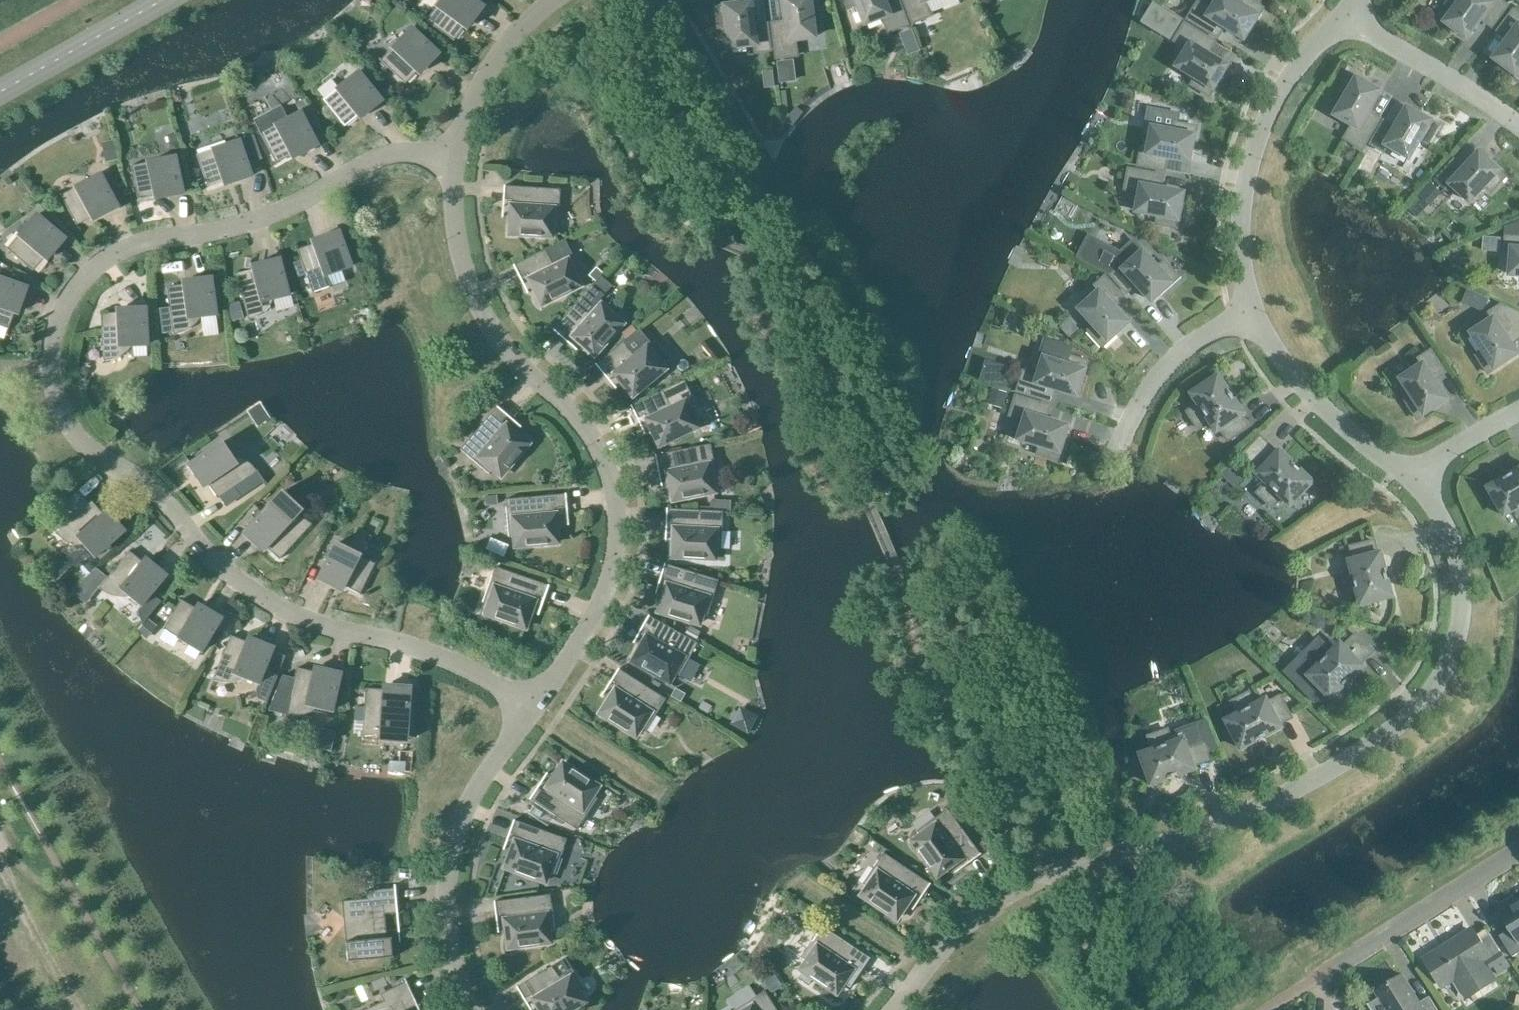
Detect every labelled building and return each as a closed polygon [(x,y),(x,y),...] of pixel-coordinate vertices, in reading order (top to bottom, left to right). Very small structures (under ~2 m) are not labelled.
[(473,0),(442,0),(427,20),(427,19),(426,20),(453,41),(464,27),(467,29),(479,14),(483,8),(473,0)] [(772,24),(776,58),(796,56),(794,40),(814,38),(811,16),(819,15),(818,2),(818,1),(818,0),(782,0),(785,22),(772,24)] [(856,4),(864,24),(882,17),(887,32),(906,25),(897,0),(846,0),(848,7),(856,4)] [(911,23),(925,18),(919,3),(926,0),(903,0),(911,23)] [(1255,22),(1256,23),(1266,8),(1259,3),(1259,4),(1253,0),(1245,0),(1243,3),(1238,0),(1219,0),(1214,8),(1202,0),(1200,0),(1189,15),(1218,35),(1225,24),(1245,37),(1255,22)] [(1453,26),(1467,37),(1481,17),(1492,25),(1508,4),(1502,0),(1493,0),(1492,2),(1490,0),(1461,0),(1458,4),(1453,0),(1451,0),(1444,10),(1443,9),(1438,16),(1453,26)] [(1155,1),(1144,19),(1171,36),(1182,17),(1155,1)] [(755,52),(769,50),(766,24),(753,26),(750,2),(732,5),(732,4),(715,7),(716,14),(718,28),(726,27),(729,48),(755,45),(755,52)] [(1509,68),(1518,76),(1518,13),(1514,9),(1499,30),(1509,38),(1495,57),(1509,68)] [(1219,80),(1228,64),(1208,52),(1215,41),(1186,23),(1175,40),(1189,48),(1178,65),(1197,76),(1192,83),(1204,90),(1203,91),(1210,95),(1219,80)] [(438,55),(411,28),(381,60),(381,59),(380,60),(405,84),(417,72),(420,74),(434,59),(438,55)] [(792,61),(777,63),(779,83),(795,81),(792,61)] [(773,71),(762,72),(764,88),(775,87),(773,71)] [(382,102),(358,72),(324,99),(323,100),(345,127),(358,116),(360,119),(371,110),(382,102)] [(1365,81),(1350,72),(1346,79),(1347,79),(1340,91),(1347,95),(1336,113),(1353,124),(1345,137),(1363,147),(1380,117),(1369,111),(1381,90),(1365,81)] [(1137,95),(1136,100),(1138,104),(1142,105),(1146,103),(1147,98),(1145,94),(1141,93),(1137,95)] [(317,146),(300,113),(288,119),(281,106),(254,120),(276,163),(291,155),(293,159),(308,151),(317,146)] [(1424,115),(1408,106),(1396,127),(1385,120),(1372,143),(1384,150),(1388,144),(1410,157),(1421,138),(1428,142),(1435,130),(1435,131),(1439,124),(1424,115)] [(797,107),(785,122),(791,127),(803,111),(797,107)] [(1192,125),(1179,121),(1177,129),(1156,123),(1149,148),(1143,147),(1139,160),(1164,167),(1167,154),(1190,160),(1195,143),(1196,143),(1200,126),(1193,124),(1192,125)] [(252,136),(242,140),(251,163),(261,160),(252,136)] [(102,143),(106,163),(117,161),(113,141),(102,143)] [(179,141),(169,143),(171,152),(181,151),(179,141)] [(244,179),(251,177),(239,141),(198,155),(198,154),(196,155),(208,187),(224,182),(225,185),(244,179)] [(1454,160),(1437,179),(1447,188),(1452,183),(1471,201),(1486,185),(1492,190),(1501,180),(1501,181),(1507,175),(1494,163),(1480,151),(1464,169),(1454,160)] [(132,165),(131,166),(138,199),(155,195),(156,199),(182,194),(174,157),(132,166),(132,165)] [(1181,209),(1185,192),(1161,187),(1164,174),(1130,168),(1126,188),(1141,191),(1138,210),(1159,214),(1158,222),(1171,225),(1171,226),(1178,227),(1182,210),(1181,209)] [(61,195),(60,195),(76,225),(92,217),(93,221),(117,208),(99,174),(62,195),(61,195)] [(505,186),(504,186),(503,200),(504,200),(512,200),(510,234),(551,237),(552,227),(558,227),(560,190),(505,186)] [(65,239),(36,215),(8,248),(8,247),(7,248),(33,271),(44,258),(47,260),(65,239)] [(351,267),(338,231),(312,241),(314,244),(298,250),(313,294),(330,287),(326,276),(351,267)] [(1505,247),(1512,248),(1511,273),(1518,274),(1518,234),(1506,233),(1505,247)] [(1483,235),(1482,249),(1499,250),(1501,236),(1483,235)] [(1095,238),(1084,258),(1110,272),(1127,291),(1137,282),(1153,300),(1166,288),(1167,288),(1180,276),(1175,270),(1174,271),(1165,261),(1159,266),(1144,250),(1135,239),(1121,252),(1095,238)] [(565,240),(546,250),(514,265),(513,265),(516,272),(519,278),(520,278),(520,277),(527,274),(542,305),(580,286),(567,261),(554,267),(553,264),(572,254),(565,240)] [(288,296),(278,259),(252,266),(253,270),(236,274),(248,321),(250,320),(249,320),(258,318),(265,314),(271,307),(274,299),(288,296)] [(596,267),(589,276),(596,282),(601,276),(603,273),(596,267)] [(1098,340),(1103,346),(1116,334),(1116,333),(1129,321),(1113,304),(1123,295),(1106,275),(1095,285),(1100,290),(1081,308),(1096,324),(1089,329),(1098,339),(1098,340)] [(553,329),(553,330),(557,334),(563,339),(564,339),(564,338),(569,333),(594,355),(622,324),(601,305),(591,316),(588,313),(612,286),(601,276),(596,282),(553,329)] [(173,333),(173,335),(175,335),(175,334),(185,332),(195,326),(201,317),(216,315),(210,278),(183,281),(184,285),(167,287),(170,308),(159,310),(162,334),(173,333)] [(8,329),(14,313),(18,314),(27,288),(0,279),(0,326),(8,329)] [(1479,292),(1473,305),(1483,310),(1489,296),(1479,292)] [(1488,372),(1503,363),(1503,362),(1518,352),(1516,350),(1516,349),(1515,348),(1514,341),(1518,337),(1518,311),(1502,304),(1490,311),(1494,317),(1472,332),(1484,350),(1477,354),(1485,366),(1484,366),(1488,372)] [(103,362),(104,362),(104,361),(120,356),(132,346),(147,345),(145,308),(118,309),(118,313),(101,314),(103,362)] [(595,365),(604,376),(605,375),(611,370),(632,396),(669,365),(639,329),(596,364),(595,365)] [(1039,354),(1045,356),(1039,375),(1024,370),(1018,390),(1052,400),(1055,387),(1078,394),(1083,377),(1084,377),(1089,360),(1082,358),(1081,358),(1069,355),(1072,345),(1044,336),(1039,354)] [(1434,378),(1445,371),(1431,350),(1419,357),(1423,363),(1402,377),(1414,396),(1407,400),(1414,411),(1414,412),(1418,418),(1433,409),(1433,408),(1447,398),(1434,378)] [(1006,386),(1012,367),(987,359),(981,378),(1006,386)] [(1222,428),(1229,439),(1248,426),(1241,415),(1245,412),(1220,374),(1192,392),(1199,403),(1188,410),(1199,428),(1211,420),(1218,431),(1222,428)] [(631,406),(637,419),(638,419),(638,418),(644,415),(659,446),(702,425),(690,400),(693,398),(684,381),(632,406),(631,406)] [(1051,457),(1059,459),(1064,442),(1063,442),(1069,425),(1046,418),(1050,405),(1017,395),(1011,414),(1026,419),(1020,438),(1041,444),(1038,452),(1051,456),(1051,457)] [(508,416),(497,406),(496,407),(497,407),(460,450),(489,474),(493,470),(501,476),(528,444),(502,422),(507,416),(508,416)] [(221,443),(189,464),(205,487),(208,484),(217,499),(234,487),(241,497),(264,481),(257,470),(256,471),(242,460),(229,455),(221,443)] [(656,455),(655,455),(658,469),(660,469),(661,474),(659,475),(662,489),(670,488),(673,500),(714,492),(712,482),(718,481),(710,444),(656,455)] [(1283,496),(1292,504),(1314,481),(1281,449),(1278,452),(1269,444),(1252,461),(1261,470),(1258,473),(1267,481),(1258,491),(1273,506),(1283,496)] [(1489,486),(1505,515),(1516,508),(1518,514),(1518,469),(1489,486)] [(270,505),(244,532),(264,551),(267,548),(279,560),(312,524),(311,523),(311,524),(297,518),(303,511),(281,492),(270,505)] [(567,508),(566,494),(565,494),(505,499),(509,537),(515,537),(516,547),(558,543),(554,509),(566,508),(567,508)] [(714,500),(713,511),(723,512),(730,512),(730,501),(714,500)] [(86,546),(96,557),(124,532),(106,512),(103,514),(91,502),(55,534),(56,535),(57,534),(68,542),(86,546)] [(721,549),(723,512),(713,511),(667,509),(666,509),(666,523),(667,523),(674,523),(672,557),(714,559),(715,549),(721,549)] [(1362,604),(1393,596),(1382,551),(1378,552),(1374,540),(1351,546),(1355,558),(1350,559),(1353,571),(1344,574),(1350,594),(1359,592),(1362,604)] [(335,544),(318,578),(343,590),(344,587),(360,594),(375,563),(374,563),(335,544)] [(99,590),(100,589),(113,595),(131,597),(142,606),(138,610),(138,611),(139,614),(140,617),(141,620),(142,622),(142,623),(143,624),(161,602),(152,594),(166,577),(145,559),(142,562),(129,551),(98,589),(99,590)] [(87,560),(76,570),(83,579),(95,569),(87,560)] [(668,579),(658,612),(699,624),(701,615),(707,616),(718,580),(665,564),(664,564),(660,577),(661,577),(668,579)] [(544,599),(549,585),(548,585),(495,567),(483,603),(488,605),(485,614),(525,628),(536,596),(543,598),(543,599),(544,599)] [(195,609),(181,600),(163,630),(164,630),(165,630),(202,652),(221,619),(197,605),(195,609)] [(649,632),(632,662),(669,682),(674,673),(679,676),(697,643),(695,642),(684,636),(649,616),(648,616),(641,628),(642,628),(649,632)] [(689,626),(684,636),(695,642),(700,632),(689,626)] [(1332,697),(1364,665),(1361,662),(1373,650),(1356,633),(1345,645),(1341,642),(1333,651),(1321,638),(1287,672),(1315,701),(1325,691),(1332,697)] [(231,636),(212,681),(214,681),(230,681),(246,678),(259,684),(257,688),(260,699),(265,701),(276,674),(265,669),(273,649),(248,639),(246,642),(231,636)] [(287,716),(287,715),(304,715),(318,708),(332,711),(341,674),(314,668),(313,672),(297,668),(294,678),(283,675),(269,710),(286,714),(286,715),(287,716)] [(619,669),(618,669),(611,681),(612,681),(618,685),(600,714),(635,736),(640,728),(646,731),(666,699),(619,669)] [(383,690),(366,689),(362,737),(364,737),(379,734),(379,740),(406,742),(410,688),(383,686),(383,690)] [(1292,716),(1281,695),(1269,701),(1267,697),(1256,703),(1250,691),(1231,701),(1238,713),(1227,719),(1242,748),(1283,726),(1281,722),(1292,716)] [(1178,733),(1171,736),(1168,728),(1149,735),(1153,749),(1142,753),(1153,784),(1196,768),(1194,764),(1210,758),(1197,722),(1177,729),(1178,733)] [(321,729),(316,748),(331,752),(336,733),(321,729)] [(390,762),(389,772),(405,773),(405,763),(390,762)] [(538,788),(537,787),(529,799),(530,800),(577,830),(597,798),(592,795),(598,787),(563,764),(544,792),(538,788)] [(920,836),(912,842),(936,876),(964,856),(969,862),(968,862),(969,863),(980,855),(948,809),(916,831),(920,836)] [(514,820),(509,833),(510,834),(510,833),(517,836),(506,868),(545,882),(549,873),(554,875),(567,839),(514,820)] [(922,896),(930,884),(929,883),(929,884),(883,853),(862,884),(867,887),(861,896),(896,919),(915,891),(921,895),(922,896)] [(347,962),(393,958),(391,938),(387,939),(385,915),(397,914),(398,914),(395,885),(394,885),(394,888),(366,891),(367,899),(341,901),(347,962)] [(495,901),(494,902),(495,916),(496,916),(496,915),(504,914),(508,948),(550,943),(549,933),(555,932),(550,895),(495,902),(495,901)] [(1501,912),(1511,928),(1499,935),(1513,956),(1518,951),(1518,901),(1501,912)] [(850,986),(870,958),(869,958),(823,927),(801,958),(806,962),(801,970),(836,993),(843,982),(850,986)] [(1487,955),(1494,966),(1498,972),(1510,965),(1499,947),(1488,954),(1473,930),(1426,959),(1441,984),(1456,975),(1468,995),(1493,980),(1480,959),(1487,955)] [(540,1009),(571,1009),(584,1002),(579,994),(584,991),(565,958),(517,986),(516,987),(523,999),(524,998),(530,994),(540,1009)] [(1429,995),(1418,1002),(1402,976),(1404,975),(1403,974),(1375,991),(1376,992),(1378,991),(1380,995),(1368,1003),(1368,1002),(1367,1003),(1372,1009),(1438,1009),(1429,995)] [(383,978),(370,984),(374,992),(387,986),(383,978)] [(365,1009),(406,1009),(416,1006),(417,1005),(405,979),(404,980),(406,983),(380,994),(383,1002),(365,1009)] [(764,991),(735,1009),(776,1009),(764,991)]
